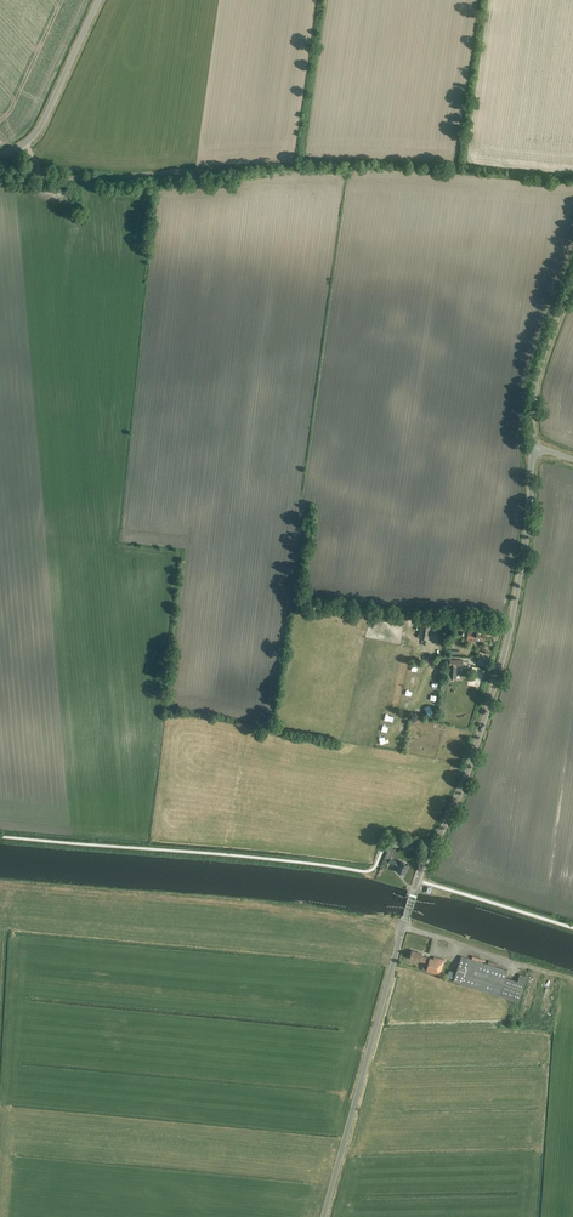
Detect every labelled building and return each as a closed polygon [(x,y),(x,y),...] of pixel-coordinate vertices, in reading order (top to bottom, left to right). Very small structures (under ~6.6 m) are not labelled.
[(416,617),(415,624),(420,625),(419,630),(419,635),(418,638),(428,639),(429,636),(431,617),(421,616),(421,618),(416,617)] [(445,619),(444,628),(445,629),(444,636),(456,637),(457,630),(464,631),(465,622),(445,619)] [(482,632),(468,629),(466,641),(475,642),(475,639),(485,640),(486,631),(482,631),(482,632)] [(463,660),(450,659),(449,666),(450,666),(450,678),(456,679),(457,666),(463,666),(463,660)] [(417,669),(427,671),(428,664),(424,663),(424,662),(418,661),(417,669)] [(420,683),(423,676),(415,674),(413,680),(420,683)] [(399,720),(400,714),(391,712),(390,718),(399,720)] [(386,867),(388,862),(398,867),(396,870),(404,874),(408,864),(400,861),(400,862),(390,858),(394,849),(389,847),(381,866),(386,867)] [(423,867),(429,869),(433,860),(427,858),(423,867)] [(412,951),(410,958),(420,961),(424,962),(424,965),(427,966),(426,971),(440,975),(445,959),(434,956),(434,958),(430,957),(430,958),(421,956),(422,953),(412,951)] [(454,981),(499,996),(518,1002),(524,983),(505,977),(507,970),(462,955),(454,981)]
